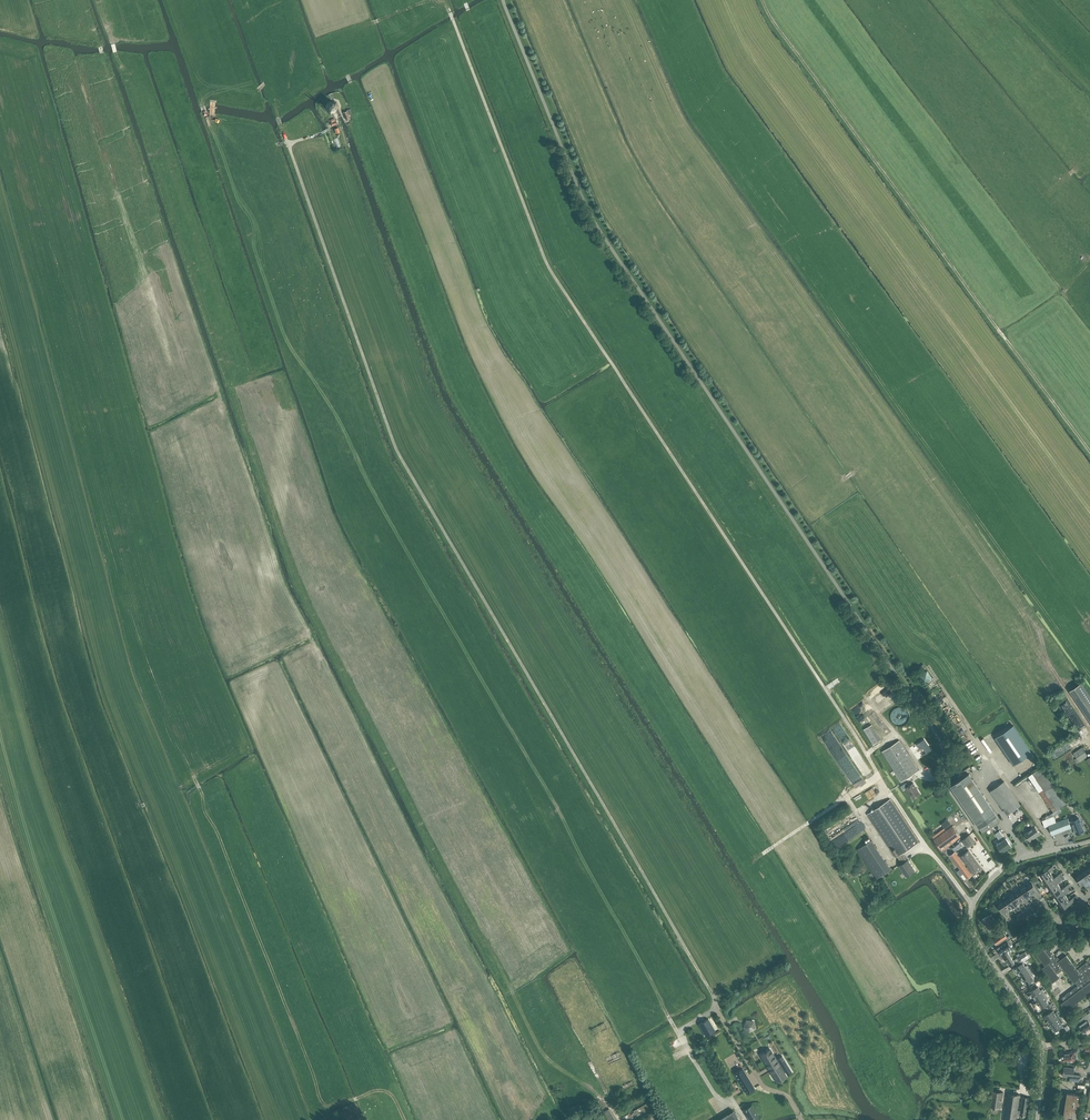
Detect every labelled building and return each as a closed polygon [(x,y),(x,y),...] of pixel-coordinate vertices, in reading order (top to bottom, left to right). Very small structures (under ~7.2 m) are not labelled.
[(326,106),(327,111),(332,113),(337,111),(338,109),(339,106),(337,101),(332,100),(331,100),(330,99),(328,99),(329,101),(327,101),(326,106)] [(347,110),(347,111),(344,112),(346,119),(350,118),(349,114),(352,113),(351,109),(347,110)] [(919,675),(925,683),(933,678),(927,670),(919,675)] [(1071,690),(1089,719),(1089,694),(1082,682),(1071,690)] [(909,716),(909,714),(908,712),(907,711),(906,709),(905,708),(903,707),(901,706),(899,706),(897,706),(895,706),(893,707),(892,709),(890,710),(889,712),(889,714),(888,716),(889,718),(889,720),(890,721),(891,723),(892,724),(894,725),(896,726),(898,726),(900,726),(902,726),(904,725),(905,724),(907,722),(908,720),(909,718),(909,716)] [(864,729),(874,744),(882,740),(872,724),(864,729)] [(1014,725),(995,737),(1014,765),(1029,755),(1032,753),(1014,725)] [(924,739),(917,744),(920,748),(923,746),(927,752),(931,750),(924,739)] [(883,751),(902,781),(919,770),(900,740),(883,751)] [(1083,747),(1074,753),(1077,758),(1075,759),(1077,763),(1085,758),(1088,755),(1083,747)] [(1057,808),(1066,802),(1042,767),(1029,775),(1053,811),(1057,809),(1057,808)] [(951,786),(983,833),(998,822),(998,818),(997,816),(998,816),(969,773),(951,786)] [(990,790),(1007,814),(1021,804),(1004,781),(990,790)] [(901,786),(904,789),(906,787),(913,798),(921,793),(914,782),(909,785),(907,782),(901,786)] [(900,866),(906,875),(906,876),(915,870),(909,860),(908,861),(903,853),(919,842),(891,799),(868,814),(897,857),(898,856),(903,864),(900,866)] [(1046,819),(1042,820),(1045,827),(1049,825),(1053,834),(1069,828),(1072,827),(1070,821),(1068,818),(1057,822),(1054,816),(1061,811),(1060,808),(1050,814),(1045,817),(1046,819)] [(1073,820),(1070,821),(1072,827),(1072,828),(1073,828),(1074,828),(1076,833),(1080,832),(1081,832),(1083,832),(1083,831),(1084,830),(1082,826),(1083,826),(1084,825),(1083,822),(1082,822),(1081,822),(1079,818),(1079,817),(1078,817),(1073,818),(1073,819),(1073,820)] [(948,819),(941,824),(944,828),(946,830),(953,825),(948,819)] [(934,838),(942,849),(961,836),(953,825),(934,838)] [(1025,833),(1030,840),(1037,836),(1040,833),(1035,826),(1025,833)] [(997,844),(1002,852),(1011,845),(1006,838),(1006,839),(1000,831),(996,834),(999,839),(1001,842),(998,844),(997,844)] [(962,840),(968,847),(975,842),(970,834),(962,840)] [(858,849),(868,865),(878,879),(884,875),(892,870),(872,840),(858,849)] [(955,851),(950,855),(960,869),(957,871),(960,875),(963,873),(967,878),(972,875),(969,871),(971,870),(973,874),(981,868),(968,850),(960,856),(968,866),(966,867),(955,851)] [(1041,875),(1044,879),(1052,874),(1050,871),(1057,866),(1055,864),(1055,863),(1040,874),(1041,875)] [(1082,873),(1089,885),(1089,873),(1087,869),(1082,873)] [(1044,879),(1048,885),(1063,875),(1061,872),(1054,877),(1052,874),(1044,879)] [(1082,873),(1079,875),(1076,876),(1082,885),(1085,883),(1089,890),(1089,889),(1089,885),(1082,873)] [(1048,885),(1052,891),(1060,885),(1057,882),(1065,878),(1063,875),(1048,885)] [(1032,882),(1026,886),(1032,894),(1035,892),(1039,899),(1042,897),(1032,882)] [(1031,905),(1034,903),(1029,896),(1032,894),(1026,886),(1025,884),(1020,888),(1031,905)] [(1052,891),(1056,896),(1070,886),(1069,884),(1061,888),(1060,885),(1052,891)] [(1056,896),(1059,902),(1067,897),(1065,894),(1072,889),(1070,886),(1056,896)] [(1021,902),(1024,900),(1028,907),(1031,905),(1020,888),(1014,892),(1015,894),(1021,902)] [(1015,894),(1010,897),(1020,913),(1023,911),(1018,904),(1021,902),(1015,894)] [(1067,897),(1059,902),(1063,908),(1078,898),(1076,895),(1069,900),(1067,897)] [(1010,897),(1004,901),(1010,909),(1012,907),(1017,914),(1020,913),(1010,897)] [(1010,909),(1004,901),(998,905),(1009,920),(1011,918),(1007,911),(1010,909)] [(982,919),(990,931),(993,929),(996,927),(993,922),(995,920),(991,914),(989,916),(988,915),(982,919)] [(1006,930),(1009,935),(1011,937),(1015,934),(1011,927),(1008,924),(1007,925),(1009,928),(1006,930)] [(996,944),(998,947),(1006,941),(1009,938),(1011,937),(1009,935),(1007,936),(1004,932),(993,940),(996,944)] [(1000,952),(1001,955),(1008,951),(1007,949),(1014,945),(1009,938),(1006,941),(998,947),(997,948),(997,949),(999,952),(1000,952)] [(1052,982),(1060,977),(1057,973),(1064,968),(1077,986),(1062,997),(1064,1001),(1061,1003),(1066,1010),(1089,992),(1089,959),(1077,969),(1066,955),(1060,959),(1058,961),(1048,947),(1044,949),(1041,946),(1034,951),(1045,965),(1041,968),(1052,982)] [(1027,954),(1025,951),(1020,955),(1013,960),(1010,955),(1012,954),(1009,950),(1008,951),(1001,955),(1004,958),(1005,958),(1010,966),(1024,957),(1027,955),(1027,954)] [(1019,965),(1013,969),(1015,973),(1018,972),(1020,976),(1030,970),(1027,965),(1025,966),(1021,961),(1018,963),(1019,965)] [(1030,970),(1020,976),(1026,984),(1034,979),(1031,976),(1033,974),(1030,970)] [(1033,995),(1036,1000),(1045,994),(1042,989),(1040,990),(1038,986),(1027,993),(1030,997),(1033,995)] [(1045,994),(1036,1000),(1033,1001),(1035,1005),(1038,1003),(1041,1008),(1049,1003),(1046,999),(1048,998),(1045,994)] [(1044,1016),(1049,1023),(1060,1016),(1057,1012),(1055,1013),(1053,1010),(1044,1016)] [(1079,1020),(1082,1023),(1079,1025),(1084,1033),(1089,1028),(1089,1012),(1079,1020)] [(1060,1016),(1049,1023),(1054,1031),(1063,1025),(1061,1023),(1063,1022),(1060,1016)] [(699,1024),(704,1032),(706,1036),(715,1030),(708,1019),(704,1021),(699,1024)] [(781,1066),(779,1063),(770,1049),(761,1054),(777,1082),(787,1076),(781,1066)] [(1062,1055),(1061,1056),(1061,1058),(1062,1060),(1068,1060),(1068,1062),(1071,1062),(1071,1060),(1075,1060),(1075,1058),(1076,1057),(1076,1055),(1075,1054),(1075,1051),(1071,1051),(1071,1052),(1062,1052),(1062,1055)] [(780,1062),(779,1063),(781,1066),(782,1065),(788,1074),(792,1072),(782,1055),(778,1058),(780,1062)] [(1070,1080),(1079,1081),(1080,1075),(1074,1074),(1074,1068),(1064,1067),(1063,1075),(1070,1076),(1070,1080)] [(743,1068),(734,1073),(746,1093),(755,1088),(743,1068)] [(990,1106),(1000,1108),(1003,1092),(993,1090),(990,1106)] [(1066,1119),(1077,1119),(1081,1094),(1067,1092),(1063,1119),(1066,1119)] [(1017,1112),(1020,1113),(1020,1115),(1026,1116),(1029,1097),(1023,1096),(1021,1110),(1017,1110),(1019,1094),(1009,1093),(1005,1119),(1016,1119),(1017,1112)] [(745,1114),(746,1114),(749,1119),(756,1119),(760,1118),(754,1108),(752,1105),(743,1110),(745,1114)] [(605,1119),(616,1119),(609,1109),(601,1113),(605,1119)] [(737,1116),(738,1116),(736,1111),(734,1112),(734,1111),(718,1119),(739,1119),(737,1116)]
